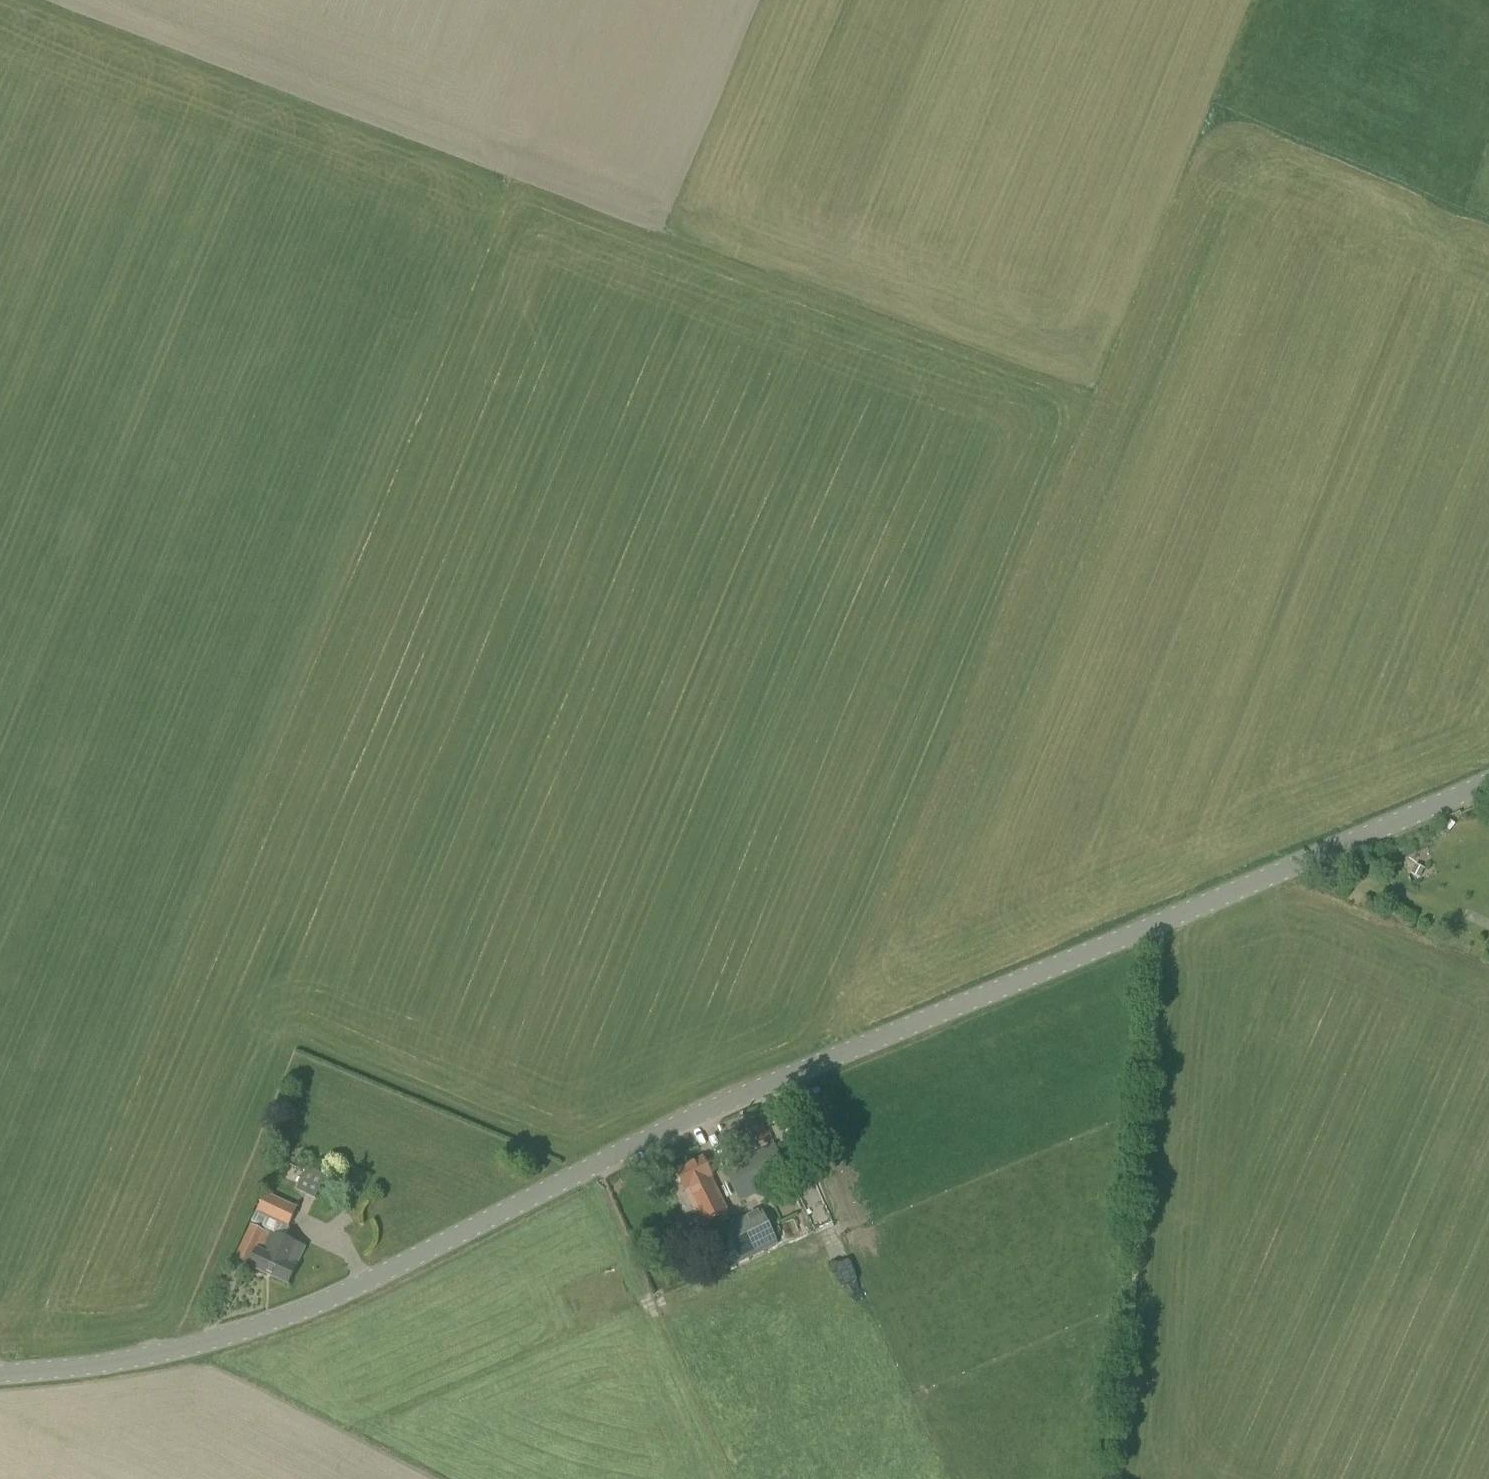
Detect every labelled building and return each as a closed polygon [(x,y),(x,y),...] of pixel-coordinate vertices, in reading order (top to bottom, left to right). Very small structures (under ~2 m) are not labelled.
[(1424,869),(1416,865),(1411,874),(1420,879),(1424,869)] [(763,1123),(753,1129),(761,1145),(771,1140),(763,1123)] [(741,1203),(791,1178),(774,1144),(724,1170),(741,1203)] [(705,1224),(727,1213),(703,1160),(676,1172),(696,1215),(701,1213),(705,1224)] [(315,1200),(326,1176),(306,1168),(296,1191),(315,1200)] [(265,1195),(257,1212),(278,1222),(288,1227),(296,1210),(265,1195)] [(718,1270),(776,1240),(760,1209),(702,1239),(718,1270)] [(272,1233),(278,1222),(257,1212),(252,1223),(252,1224),(236,1258),(288,1283),(294,1269),(304,1248),(272,1233)]
